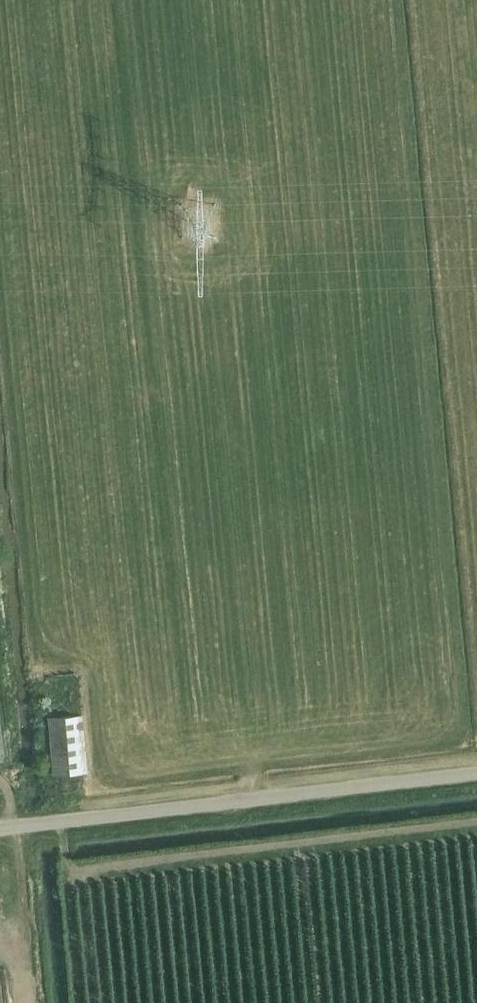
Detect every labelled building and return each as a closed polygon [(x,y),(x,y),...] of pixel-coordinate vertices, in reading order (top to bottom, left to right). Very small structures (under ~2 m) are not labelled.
[(86,771),(84,751),(82,715),(49,717),(52,754),(54,774),(86,771)]
